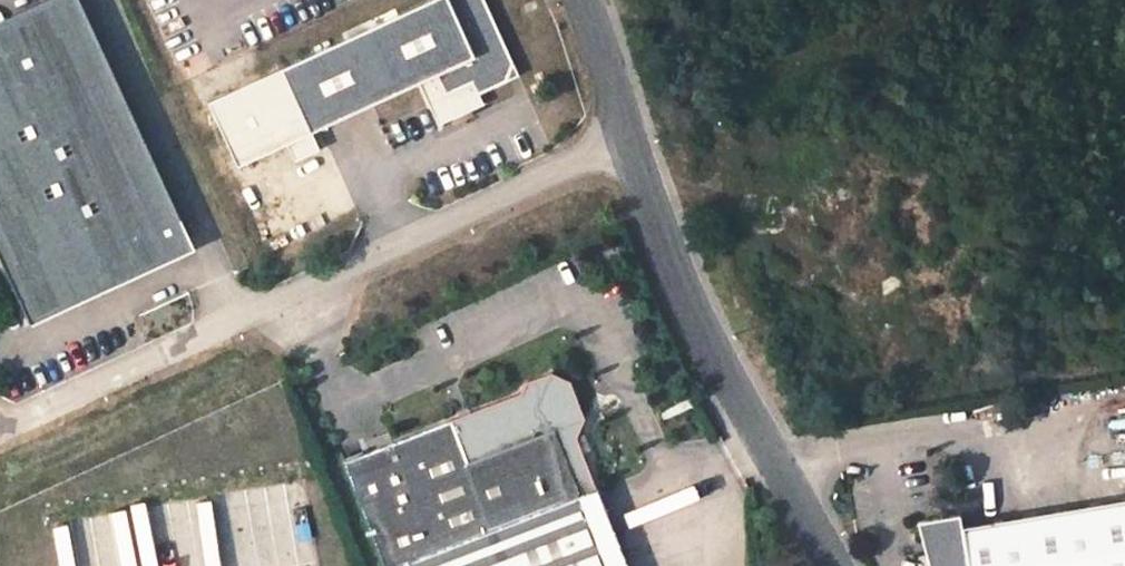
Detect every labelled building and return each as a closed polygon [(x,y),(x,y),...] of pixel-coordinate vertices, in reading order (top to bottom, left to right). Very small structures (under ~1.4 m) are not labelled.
[(78,0),(42,0),(0,20),(0,261),(29,324),(112,286),(110,281),(186,247),(175,224),(180,222),(78,0)] [(483,0),(425,0),(278,65),(307,129),(434,70),(444,91),(470,79),(475,91),(504,78),(511,63),(483,0)] [(346,463),(386,565),(607,565),(578,494),(596,488),(578,439),(585,420),(571,383),(550,374),(527,382),(523,394),(346,463)] [(578,494),(607,565),(627,565),(596,488),(578,494)] [(942,544),(935,552),(937,565),(1124,565),(1124,498),(974,522),(971,512),(928,519),(942,544)]
